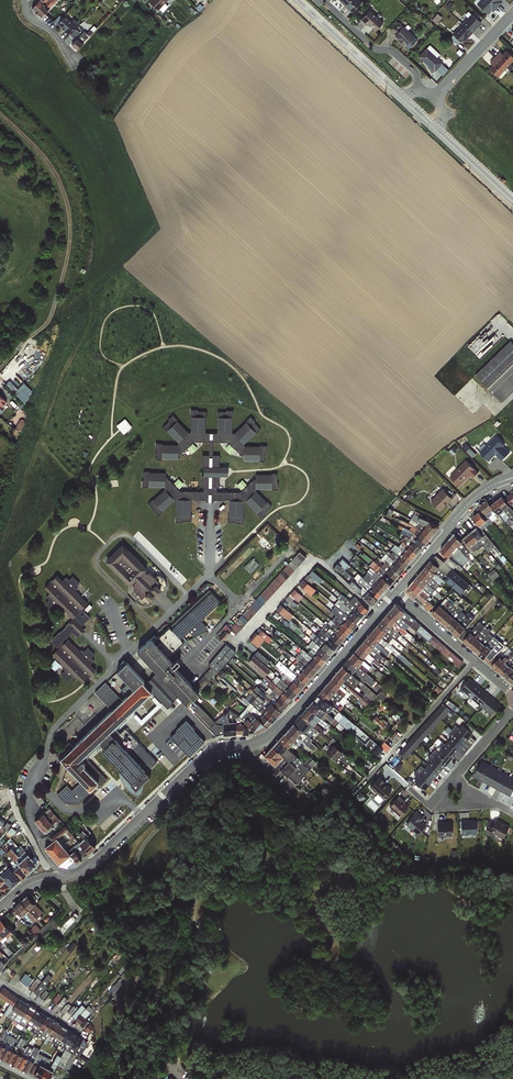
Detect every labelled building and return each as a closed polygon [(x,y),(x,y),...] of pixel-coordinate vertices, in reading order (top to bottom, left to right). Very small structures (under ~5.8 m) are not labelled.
[(44,17),(59,0),(41,0),(34,8),(44,17)] [(158,10),(167,0),(150,0),(149,1),(158,10)] [(341,3),(353,14),(362,3),(358,0),(343,0),(341,3)] [(477,5),(488,16),(492,11),(494,13),(503,3),(502,2),(503,0),(482,0),(477,5)] [(373,8),(361,21),(371,31),(372,29),(375,32),(386,20),(373,8)] [(75,17),(73,20),(66,15),(59,24),(71,34),(80,21),(75,17)] [(438,15),(432,21),(437,25),(443,19),(438,15)] [(473,15),(453,35),(463,44),(482,24),(473,15)] [(73,46),(78,50),(98,29),(93,24),(73,46)] [(404,27),(395,37),(406,47),(415,37),(404,27)] [(77,28),(71,35),(75,38),(80,31),(77,28)] [(76,40),(83,34),(81,32),(74,38),(76,40)] [(430,45),(419,57),(435,73),(437,71),(443,77),(449,71),(443,65),(447,61),(430,45)] [(499,78),(512,63),(512,57),(508,52),(504,56),(500,53),(490,63),(494,67),(491,70),(499,78)] [(509,328),(512,324),(505,316),(501,320),(509,328)] [(492,337),(497,328),(488,323),(476,342),(474,341),(471,347),(479,352),(478,354),(482,356),(488,346),(490,348),(495,339),(492,337)] [(476,374),(502,402),(512,392),(512,340),(512,339),(476,374)] [(241,491),(234,491),(217,491),(217,488),(219,487),(219,476),(227,476),(228,467),(219,467),(219,455),(213,455),(213,442),(229,442),(242,456),(243,456),(243,460),(264,461),(265,453),(267,452),(266,445),(244,445),(244,443),(260,429),(255,424),(255,421),(251,417),(235,433),(232,433),(233,411),(228,410),(226,411),(217,412),(217,432),(206,432),(206,412),(198,411),(197,409),(191,409),(190,416),(191,416),(191,432),(188,432),(177,421),(177,419),(173,415),(168,419),(168,423),(163,427),(178,442),(178,444),(176,445),(163,444),(161,443),(156,443),(155,449),(157,451),(157,459),(162,459),(162,458),(178,458),(178,454),(180,454),(183,451),(194,441),(209,441),(209,454),(202,455),(201,487),(203,488),(203,490),(180,490),(166,475),(165,472),(144,471),(143,480),(142,481),(142,486),(164,487),(164,490),(149,503),(154,509),(153,510),(158,515),(174,500),(176,500),(176,521),(182,522),(183,521),(191,520),(191,500),(206,500),(206,501),(213,501),(213,500),(229,500),(228,521),(235,522),(237,523),(243,523),(244,517),(243,516),(243,501),(246,501),(261,517),(265,513),(265,511),(271,506),(256,491),(256,488),(278,489),(279,483),(277,482),(277,474),(256,474),(255,478),(254,479),(241,491)] [(117,425),(125,433),(133,426),(126,417),(117,425)] [(17,428),(22,430),(26,421),(21,419),(17,428)] [(495,436),(480,452),(489,461),(495,454),(501,460),(509,452),(503,446),(504,445),(495,436)] [(468,451),(474,457),(477,454),(471,448),(468,451)] [(466,460),(450,476),(459,486),(470,475),(473,477),(478,472),(466,460)] [(181,487),(184,483),(179,479),(175,483),(181,487)] [(442,489),(430,500),(440,510),(452,498),(442,489)] [(489,514),(497,508),(489,498),(481,505),(489,514)] [(424,526),(434,533),(438,527),(438,524),(422,517),(423,514),(415,510),(413,513),(414,514),(410,519),(424,526)] [(475,517),(482,525),(490,519),(482,510),(475,517)] [(420,530),(408,523),(399,519),(399,521),(411,527),(409,529),(425,543),(429,538),(420,530)] [(424,526),(410,519),(408,523),(420,530),(429,538),(434,533),(424,526)] [(425,543),(409,529),(398,525),(397,527),(401,530),(400,532),(406,536),(421,548),(425,543)] [(480,526),(466,536),(475,549),(482,545),(479,540),(486,535),(480,526)] [(447,544),(455,552),(465,541),(457,533),(447,544)] [(421,548),(406,536),(402,541),(417,553),(421,548)] [(265,547),(269,541),(263,537),(259,543),(265,547)] [(412,558),(398,546),(396,544),(398,540),(394,537),(391,542),(388,540),(386,541),(391,544),(392,543),(394,544),(390,549),(393,552),(408,563),(412,558)] [(417,553),(402,541),(398,546),(412,558),(417,553)] [(160,590),(163,591),(166,584),(162,577),(159,575),(153,576),(150,572),(147,573),(145,571),(147,568),(122,544),(105,561),(129,585),(132,583),(134,585),(134,588),(137,592),(136,595),(136,598),(141,603),(146,604),(152,601),(150,599),(154,596),(153,594),(154,592),(157,594),(160,590)] [(299,551),(230,627),(226,624),(216,635),(222,640),(231,630),(236,634),(292,572),(295,575),(304,564),(303,560),(306,557),(299,551)] [(408,563),(393,552),(389,556),(403,568),(408,563)] [(403,568),(389,556),(388,555),(383,561),(385,562),(399,574),(403,568)] [(436,555),(427,566),(444,580),(465,597),(473,587),(436,555)] [(251,572),(260,562),(254,557),(245,567),(251,572)] [(338,572),(343,566),(346,569),(350,564),(343,558),(334,568),(338,572)] [(399,574),(385,562),(383,564),(376,559),(374,561),(377,563),(394,579),(399,574)] [(394,579),(377,563),(372,569),(375,571),(390,584),(394,579)] [(440,585),(444,580),(427,566),(423,570),(440,585)] [(495,568),(489,575),(495,581),(502,574),(495,568)] [(312,584),(316,579),(320,582),(323,578),(313,569),(300,583),(312,594),(318,589),(312,584)] [(435,590),(440,585),(423,570),(419,576),(435,590)] [(386,589),(372,576),(365,571),(363,573),(365,575),(363,577),(382,594),(386,589)] [(390,584),(375,571),(372,576),(386,589),(390,584)] [(382,594),(363,577),(359,574),(355,578),(356,580),(377,599),(382,594)] [(62,580),(57,575),(44,588),(49,593),(46,596),(48,599),(45,603),(52,610),(56,606),(58,608),(60,606),(72,618),(60,630),(58,633),(50,641),(57,648),(52,654),(64,666),(62,668),(64,670),(60,674),(67,681),(71,677),(74,680),(77,677),(83,682),(96,669),(90,664),(94,660),(91,657),(94,654),(87,647),(83,651),(81,649),(80,650),(66,637),(72,632),(77,637),(80,634),(81,635),(86,630),(81,626),(90,617),(82,609),(88,603),(75,591),(77,589),(75,587),(79,583),(72,576),(69,579),(66,576),(62,580)] [(377,599),(356,580),(354,582),(347,576),(344,580),(370,604),(373,604),(377,599)] [(431,595),(435,590),(419,576),(414,581),(431,595)] [(427,600),(431,595),(414,581),(410,585),(427,600)] [(422,605),(427,600),(410,585),(407,589),(408,592),(422,605)] [(287,598),(295,606),(299,601),(304,596),(296,588),(287,598)] [(156,634),(140,649),(190,703),(202,692),(177,665),(184,659),(178,653),(190,641),(185,636),(190,630),(196,637),(208,626),(202,619),(222,601),(211,589),(159,636),(156,634)] [(364,614),(356,606),(342,595),(341,597),(345,601),(343,603),(361,617),(364,614)] [(438,619),(453,600),(450,598),(449,600),(446,598),(432,614),(438,619)] [(361,617),(343,603),(338,599),(336,602),(342,607),(340,609),(357,623),(361,617)] [(453,600),(438,619),(443,623),(459,605),(453,600)] [(356,606),(364,614),(368,609),(360,602),(356,606)] [(290,620),(295,614),(282,603),(278,609),(290,620)] [(390,609),(409,625),(458,667),(463,662),(395,603),(390,609)] [(449,628),(462,611),(464,609),(459,605),(443,623),(449,628)] [(357,623),(340,609),(336,606),(332,611),(335,615),(352,628),(357,623)] [(409,625),(390,609),(386,613),(405,630),(409,625)] [(453,632),(467,615),(462,611),(449,628),(453,632)] [(405,630),(386,613),(382,618),(397,632),(399,630),(405,634),(407,632),(405,630)] [(459,636),(465,630),(474,618),(469,613),(467,615),(453,632),(459,636)] [(352,628),(335,615),(331,620),(333,622),(347,634),(352,628)] [(397,632),(382,618),(378,623),(396,640),(398,638),(399,639),(402,636),(397,632)] [(347,634),(333,622),(331,624),(326,619),(323,622),(325,624),(343,639),(347,634)] [(470,634),(463,641),(469,646),(484,629),(485,626),(483,624),(483,623),(481,621),(470,634)] [(396,640),(378,623),(373,629),(390,644),(391,642),(393,644),(395,642),(396,643),(398,642),(396,640)] [(343,639),(325,624),(321,629),(338,644),(343,639)] [(484,629),(469,646),(474,650),(491,629),(489,627),(486,630),(484,629)] [(259,646),(265,639),(270,642),(274,638),(262,628),(253,641),(259,646)] [(316,635),(333,650),(338,644),(321,629),(316,635)] [(390,644),(373,629),(368,635),(389,653),(390,653),(394,648),(390,644)] [(491,629),(474,650),(479,654),(494,636),(493,635),(494,632),(491,629)] [(463,641),(470,634),(465,630),(459,636),(463,641)] [(312,639),(329,654),(333,650),(316,635),(312,639)] [(389,653),(368,635),(364,640),(382,655),(384,654),(386,655),(389,653)] [(485,659),(492,651),(500,641),(494,636),(479,654),(485,659)] [(329,654),(312,639),(308,645),(325,660),(329,654)] [(382,655),(364,640),(359,645),(378,661),(380,659),(387,665),(390,662),(382,655)] [(218,672),(237,652),(228,643),(209,664),(218,672)] [(325,660),(308,645),(307,644),(304,647),(308,650),(307,653),(321,664),(325,660)] [(378,661),(359,645),(355,650),(370,664),(372,661),(378,666),(380,663),(378,661)] [(321,664),(307,653),(301,648),(299,650),(301,652),(299,654),(317,669),(321,664)] [(492,666),(497,670),(512,656),(512,655),(512,649),(512,650),(509,649),(501,657),(492,666)] [(292,698),(271,681),(265,675),(270,669),(266,666),(270,661),(258,650),(248,661),(262,673),(261,675),(268,682),(266,685),(270,688),(288,703),(292,698)] [(492,666),(501,657),(498,653),(496,654),(492,651),(485,659),(492,666)] [(353,652),(348,658),(366,672),(371,668),(371,667),(353,652)] [(317,669),(299,654),(298,653),(294,657),(297,660),(313,673),(317,669)] [(512,664),(512,657),(512,656),(497,670),(502,674),(512,664)] [(376,681),(366,672),(348,658),(342,665),(363,684),(365,682),(371,686),(376,681)] [(305,683),(288,668),(279,660),(275,665),(283,673),(301,688),(305,683)] [(313,673),(297,660),(294,663),(310,677),(313,673)] [(119,738),(104,738),(156,691),(169,706),(176,700),(154,676),(144,685),(146,680),(129,661),(118,671),(128,683),(117,693),(107,681),(96,691),(113,710),(61,757),(83,781),(73,789),(68,784),(55,796),(76,804),(100,783),(110,783),(86,756),(101,742),(107,744),(101,750),(140,794),(142,795),(156,759),(141,741),(131,751),(119,738)] [(310,677),(294,663),(293,663),(288,668),(305,683),(310,677)] [(512,673),(512,664),(502,674),(508,679),(512,673)] [(378,697),(363,684),(342,665),(337,671),(373,702),(378,697)] [(197,683),(202,688),(217,672),(212,667),(197,683)] [(220,673),(235,686),(238,682),(223,669),(220,673)] [(367,708),(373,702),(337,671),(332,677),(350,694),(367,708)] [(301,688),(283,673),(280,678),(297,692),(301,688)] [(297,692),(280,678),(277,675),(271,681),(292,698),(297,692)] [(346,698),(350,694),(332,677),(327,682),(346,698)] [(469,679),(461,690),(492,716),(501,705),(469,679)] [(347,700),(346,698),(327,682),(323,688),(339,702),(342,705),(347,700)] [(265,698),(281,711),(285,707),(266,691),(264,693),(256,685),(254,689),(265,698)] [(252,696),(277,716),(281,711),(265,698),(263,700),(250,688),(248,690),(252,696)] [(288,703),(270,688),(266,691),(285,707),(288,703)] [(323,688),(318,693),(338,709),(340,706),(337,704),(339,702),(323,688)] [(381,690),(378,694),(383,699),(387,695),(381,690)] [(355,725),(338,709),(318,693),(313,699),(342,726),(350,732),(355,725)] [(253,706),(272,721),(277,716),(252,696),(247,700),(253,706)] [(143,724),(163,704),(157,697),(154,700),(158,704),(142,719),(137,714),(135,716),(143,724)] [(338,730),(342,726),(313,699),(307,706),(324,720),(326,718),(338,730)] [(398,753),(406,761),(451,710),(443,703),(398,753)] [(249,710),(268,726),(272,721),(253,706),(249,710)] [(328,724),(324,720),(307,706),(301,714),(315,728),(321,733),(328,724)] [(236,734),(236,714),(230,709),(218,718),(219,724),(216,724),(219,735),(236,734)] [(243,715),(261,730),(268,726),(249,710),(243,715)] [(236,714),(236,734),(256,733),(241,718),(236,714)] [(311,732),(315,728),(301,714),(294,722),(310,738),(312,739),(314,737),(312,735),(313,733),(311,732)] [(241,718),(256,733),(261,730),(243,715),(241,718)] [(309,740),(310,738),(294,722),(289,728),(311,749),(314,750),(317,747),(309,740)] [(451,729),(465,741),(466,741),(472,733),(470,732),(474,728),(467,723),(464,726),(461,724),(459,727),(455,724),(451,729)] [(465,741),(451,729),(448,726),(444,730),(451,736),(448,740),(459,748),(465,741)] [(307,754),(311,749),(289,728),(284,733),(293,742),(307,754)] [(288,748),(293,742),(284,733),(278,739),(288,748)] [(372,737),(366,743),(372,748),(377,742),(372,737)] [(389,737),(376,752),(379,755),(384,748),(387,751),(396,742),(389,737)] [(278,739),(272,746),(305,775),(316,762),(309,755),(304,762),(288,748),(278,739)] [(441,748),(452,757),(459,748),(448,740),(444,743),(441,741),(437,745),(441,748)] [(345,768),(353,760),(335,742),(327,750),(345,768)] [(376,752),(381,745),(377,743),(372,750),(376,752)] [(296,785),(305,775),(272,746),(264,756),(267,760),(268,763),(265,767),(275,776),(281,771),(296,785)] [(431,753),(444,765),(445,765),(452,757),(441,748),(438,751),(435,749),(431,753)] [(427,764),(438,772),(444,765),(431,753),(427,757),(431,760),(427,764)] [(481,781),(490,765),(482,761),(474,776),(481,781)] [(417,769),(430,781),(438,772),(427,764),(424,768),(421,765),(417,769)] [(491,786),(499,770),(490,765),(481,781),(491,786)] [(430,781),(417,769),(414,773),(417,776),(414,780),(424,789),(431,782),(430,781)] [(500,791),(509,776),(499,770),(491,786),(500,791)] [(385,782),(379,776),(370,787),(382,798),(391,789),(384,783),(385,782)] [(500,791),(510,796),(512,791),(512,778),(509,776),(500,791)] [(405,801),(399,795),(389,807),(400,815),(408,805),(404,802),(405,801)] [(47,833),(54,828),(52,824),(59,818),(51,807),(36,818),(47,833)] [(424,817),(416,811),(405,824),(417,834),(426,824),(422,820),(424,817)] [(490,819),(485,828),(502,838),(509,826),(496,818),(494,821),(490,819)] [(475,820),(461,820),(462,833),(476,832),(475,820)] [(437,821),(438,836),(452,834),(451,821),(437,821)] [(83,822),(80,826),(84,829),(80,832),(86,837),(92,831),(83,822)] [(65,832),(70,838),(74,833),(65,823),(53,834),(57,839),(65,832)] [(88,835),(81,841),(91,851),(98,845),(88,835)] [(60,863),(72,853),(58,836),(46,846),(60,863)] [(16,850),(12,846),(8,851),(31,872),(40,861),(26,847),(22,844),(16,850)] [(75,856),(79,860),(90,851),(86,846),(75,856)] [(34,920),(44,911),(34,900),(37,898),(31,892),(16,906),(24,915),(27,912),(34,920)] [(0,921),(0,940),(2,939),(4,941),(14,932),(3,919),(0,921)] [(36,924),(32,930),(37,933),(41,927),(36,924)] [(38,976),(30,987),(39,994),(53,976),(49,973),(43,980),(38,976)] [(19,999),(3,987),(0,991),(0,996),(10,1003),(14,1006),(19,999)] [(41,996),(45,999),(50,991),(46,989),(41,996)] [(58,1003),(63,995),(59,992),(54,1000),(58,1003)] [(66,995),(58,1004),(62,1007),(70,999),(66,995)] [(14,1006),(10,1003),(1,1018),(4,1020),(8,1016),(10,1018),(9,1021),(11,1023),(24,1002),(19,999),(14,1006)] [(24,1002),(11,1023),(16,1026),(30,1006),(24,1002)] [(66,1013),(71,1005),(66,1003),(62,1011),(66,1013)] [(83,1023),(94,1008),(89,1004),(87,1007),(82,1003),(73,1016),(83,1023)] [(69,1012),(73,1015),(78,1007),(74,1005),(69,1012)] [(22,1030),(35,1009),(30,1006),(16,1026),(22,1030)] [(28,1033),(40,1012),(35,1009),(22,1030),(28,1033)] [(33,1036),(46,1016),(40,1012),(28,1033),(33,1036)] [(38,1039),(51,1019),(46,1016),(33,1036),(38,1039)] [(47,1038),(57,1023),(51,1019),(38,1039),(43,1042),(42,1044),(45,1046),(47,1043),(44,1041),(46,1037),(47,1038)] [(52,1041),(62,1026),(57,1023),(47,1038),(52,1041)] [(58,1044),(67,1029),(62,1026),(52,1041),(58,1044)] [(63,1047),(72,1032),(67,1029),(58,1044),(63,1047)] [(68,1051),(77,1036),(72,1032),(63,1047),(65,1048),(68,1051)] [(0,1042),(0,1055),(10,1036),(5,1033),(0,1042)] [(0,1055),(0,1057),(5,1059),(15,1043),(16,1039),(10,1036),(0,1055)] [(77,1036),(68,1051),(71,1054),(79,1056),(88,1043),(77,1036)] [(15,1043),(5,1059),(11,1062),(23,1038),(21,1037),(17,1043),(15,1043)] [(23,1038),(11,1062),(17,1065),(25,1048),(23,1047),(27,1038),(25,1037),(23,1038)] [(25,1048),(17,1065),(22,1068),(32,1051),(32,1048),(27,1045),(25,1048)] [(32,1051),(22,1068),(28,1070),(34,1061),(40,1049),(36,1047),(33,1052),(32,1051)] [(28,1070),(43,1078),(49,1078),(56,1066),(63,1069),(71,1054),(68,1051),(65,1048),(61,1056),(58,1054),(50,1068),(44,1065),(49,1055),(45,1053),(39,1064),(34,1061),(28,1070)]
